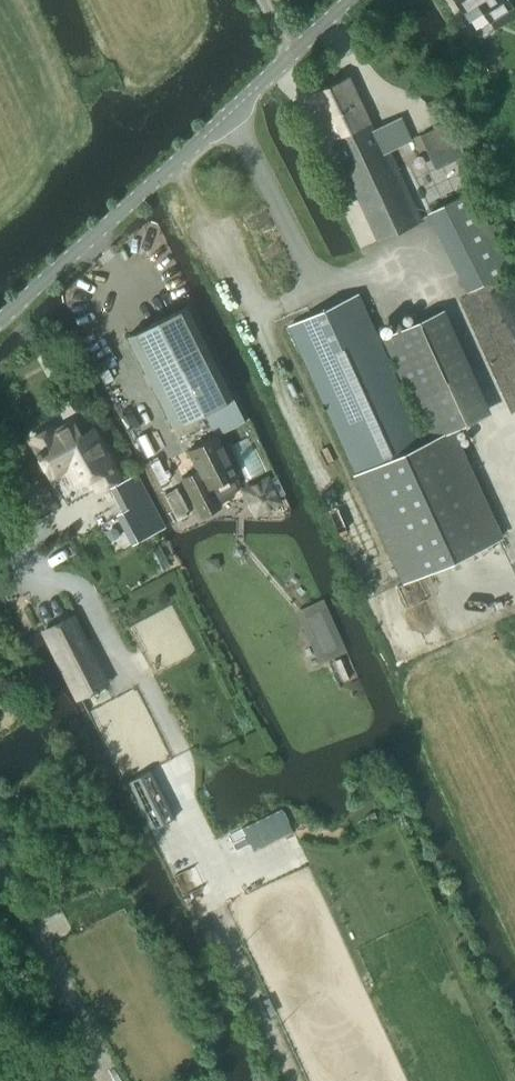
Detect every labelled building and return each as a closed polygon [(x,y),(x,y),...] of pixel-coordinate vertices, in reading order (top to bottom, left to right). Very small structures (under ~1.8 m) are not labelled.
[(512,9),(507,0),(454,0),(469,22),(482,13),(488,23),(512,9)] [(372,130),(348,79),(310,97),(376,241),(420,221),(388,151),(406,143),(395,119),(372,130)] [(471,291),(510,271),(471,191),(431,211),(471,291)] [(426,444),(358,294),(289,326),(356,473),(352,475),(402,585),(503,539),(454,431),(480,420),(433,316),(383,339),(429,442),(426,444)] [(186,307),(127,337),(173,428),(202,413),(214,436),(214,437),(244,422),(186,307)] [(85,449),(72,424),(53,434),(51,430),(32,440),(54,480),(67,472),(75,485),(91,476),(98,488),(117,477),(98,441),(85,449)] [(200,518),(217,509),(207,489),(234,476),(214,436),(186,450),(196,470),(180,478),(200,518)] [(158,460),(150,464),(159,484),(166,499),(179,525),(189,520),(158,460)] [(239,490),(254,517),(282,502),(268,475),(239,490)] [(138,504),(116,515),(132,546),(154,534),(138,504)] [(323,600),(296,612),(319,664),(346,652),(323,600)] [(82,699),(110,685),(75,615),(40,632),(74,702),(82,699)] [(159,853),(171,878),(189,869),(177,845),(159,853)]
